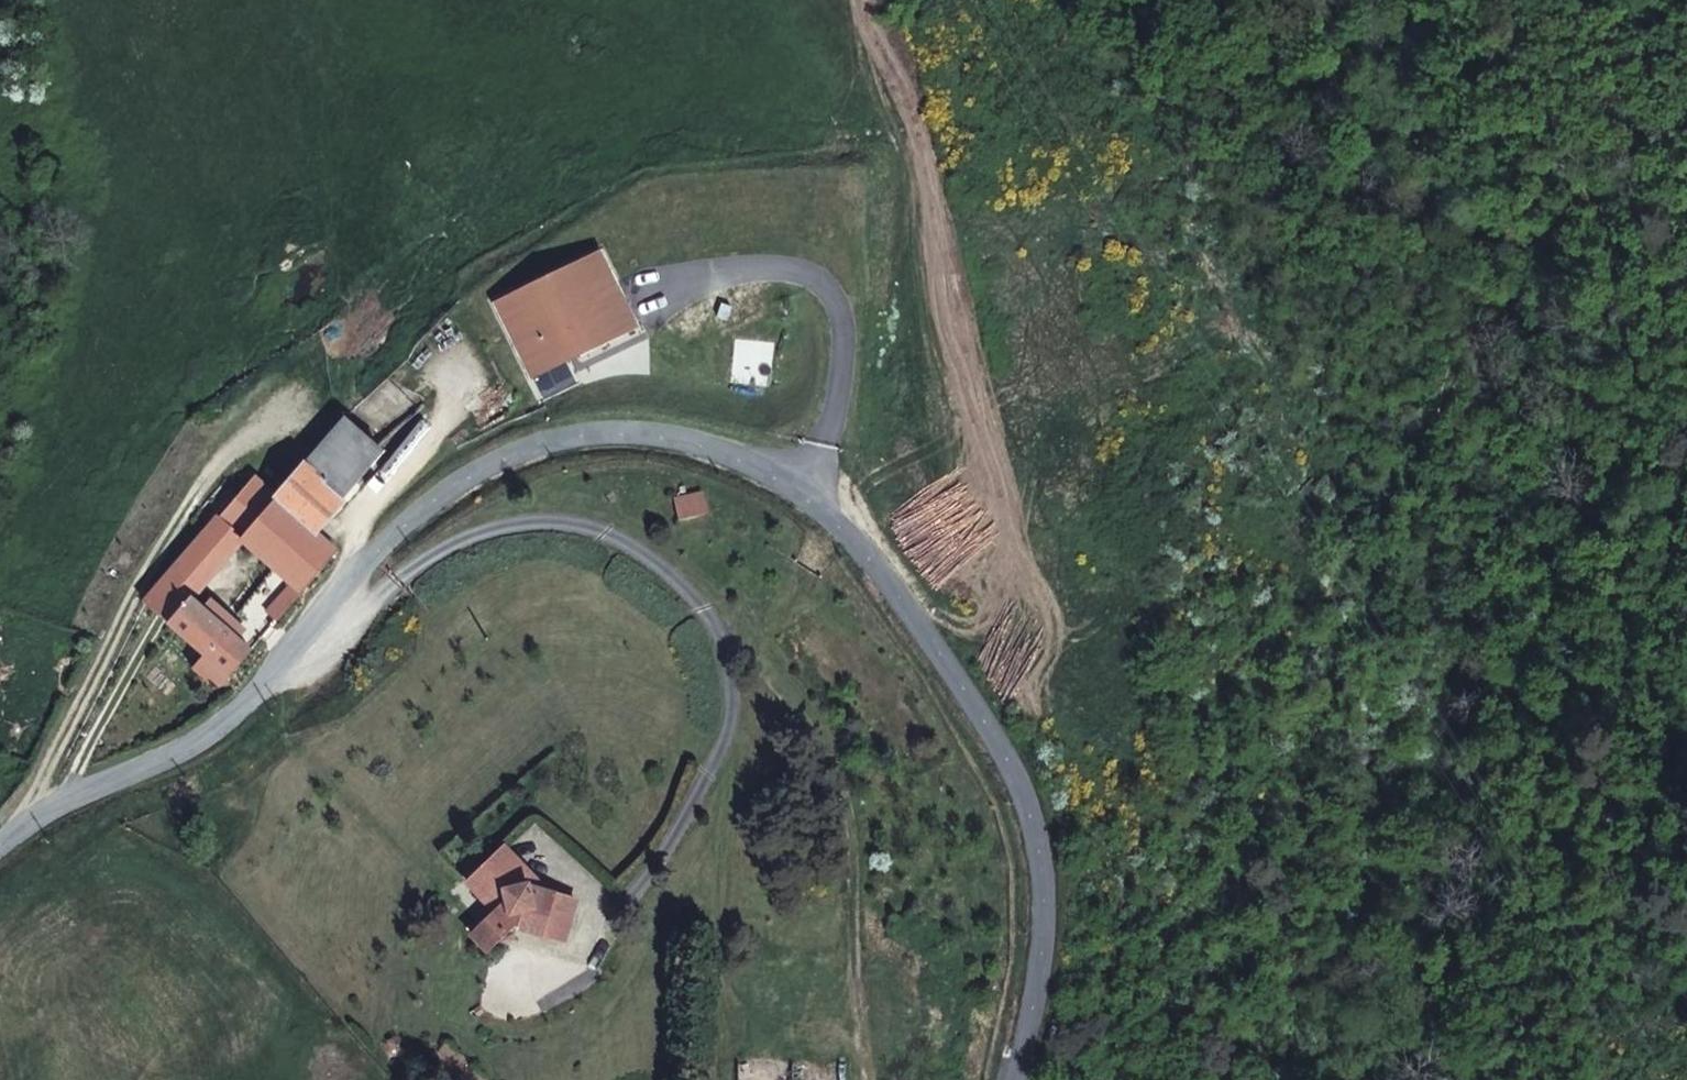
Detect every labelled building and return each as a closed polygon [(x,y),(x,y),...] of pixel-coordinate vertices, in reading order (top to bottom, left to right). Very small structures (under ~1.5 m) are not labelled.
[(529,361),(632,311),(595,237),(492,287),(529,361)] [(339,498),(389,438),(349,405),(300,465),(339,498)] [(300,465),(271,500),(237,540),(263,563),(239,594),(275,622),(334,548),(311,531),(339,498),(300,465)] [(164,623),(186,598),(237,540),(271,500),(246,480),(143,607),(164,623)] [(207,677),(220,687),(250,652),(234,640),(241,630),(210,603),(202,611),(186,598),(164,623),(216,666),(207,677)] [(521,873),(494,851),(476,870),(504,893),(518,892),(521,873)] [(551,946),(559,904),(518,892),(504,893),(476,870),(458,890),(488,916),(467,941),(483,955),(502,933),(551,946)]
